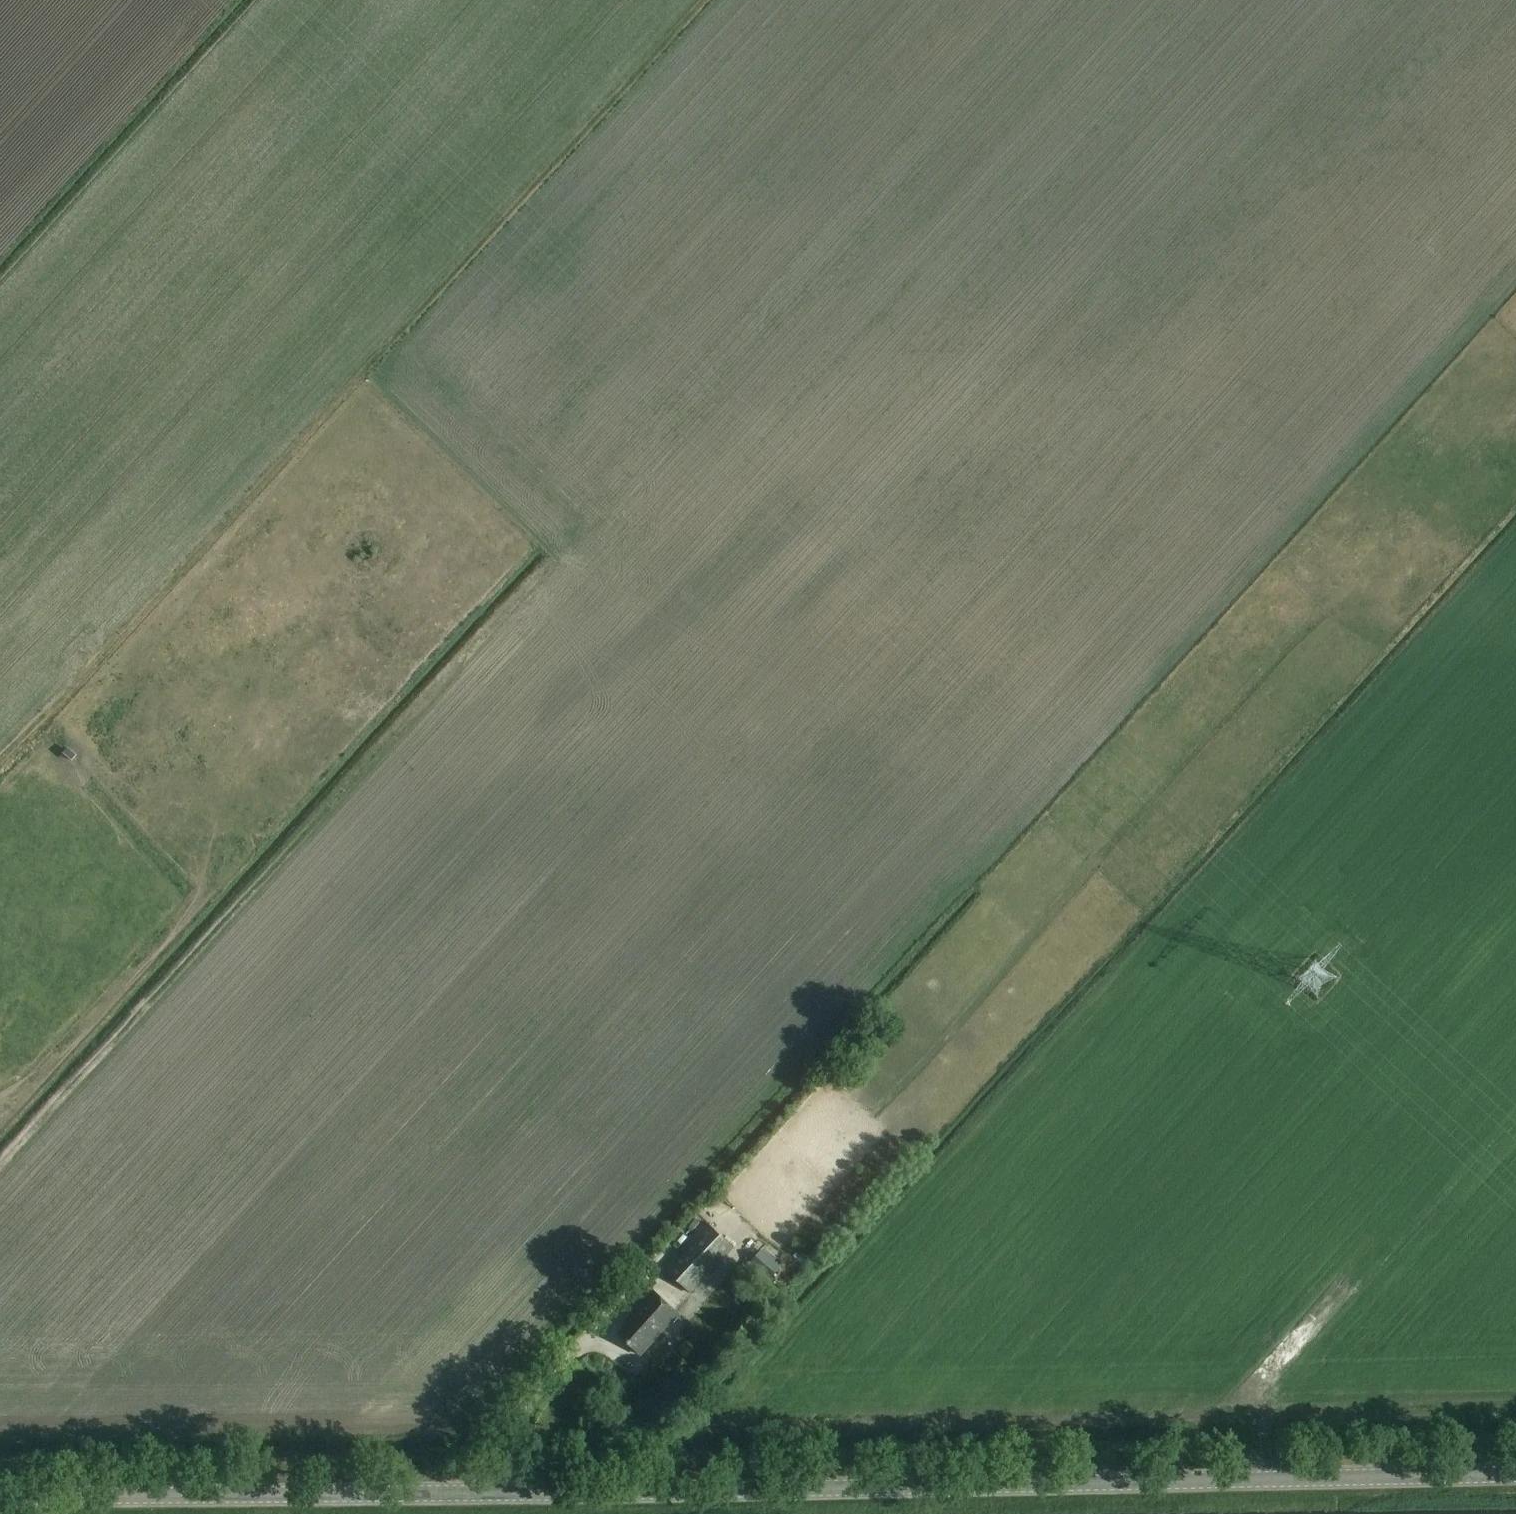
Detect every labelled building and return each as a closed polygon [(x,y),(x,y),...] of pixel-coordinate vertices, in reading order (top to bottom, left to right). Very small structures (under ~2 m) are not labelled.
[(693,1287),(735,1241),(707,1215),(665,1261),(693,1287)] [(820,1242),(814,1249),(819,1255),(826,1248),(820,1242)] [(636,1350),(678,1306),(653,1282),(619,1317),(624,1322),(616,1330),(636,1350)]
